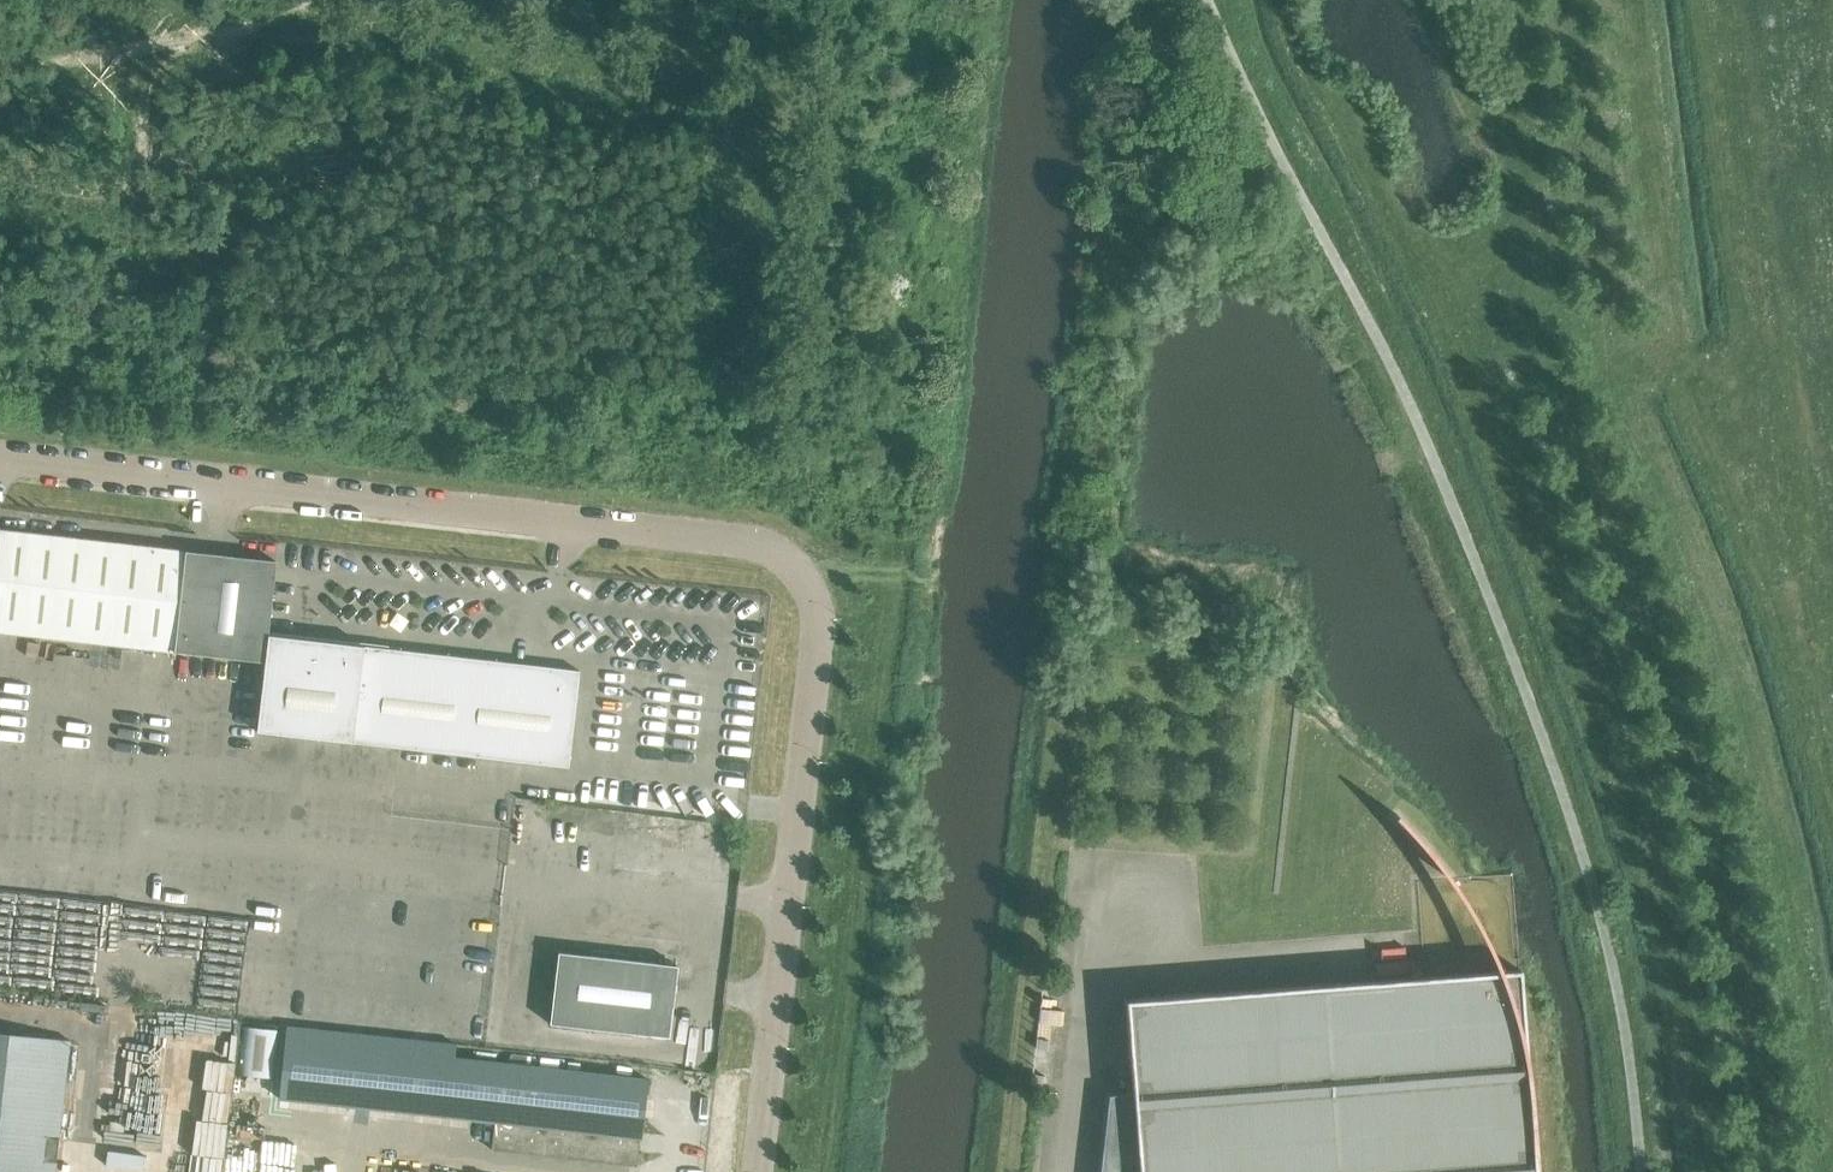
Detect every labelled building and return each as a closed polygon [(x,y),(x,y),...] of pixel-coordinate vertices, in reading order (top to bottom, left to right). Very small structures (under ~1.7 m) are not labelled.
[(256,731),(568,767),(579,670),(268,634),(276,561),(0,529),(0,631),(264,661),(256,731)] [(557,952),(549,1024),(668,1037),(677,966),(557,952)] [(1532,1099),(1527,1063),(1520,970),(1125,1000),(1132,1093),(1108,1095),(1099,1171),(1537,1171),(1532,1099)] [(292,1025),(283,1097),(494,1122),(491,1149),(635,1166),(638,1146),(631,1146),(632,1137),(641,1138),(648,1080),(459,1058),(460,1045),(292,1025)] [(68,1041),(0,1033),(0,1171),(53,1171),(68,1041)]
